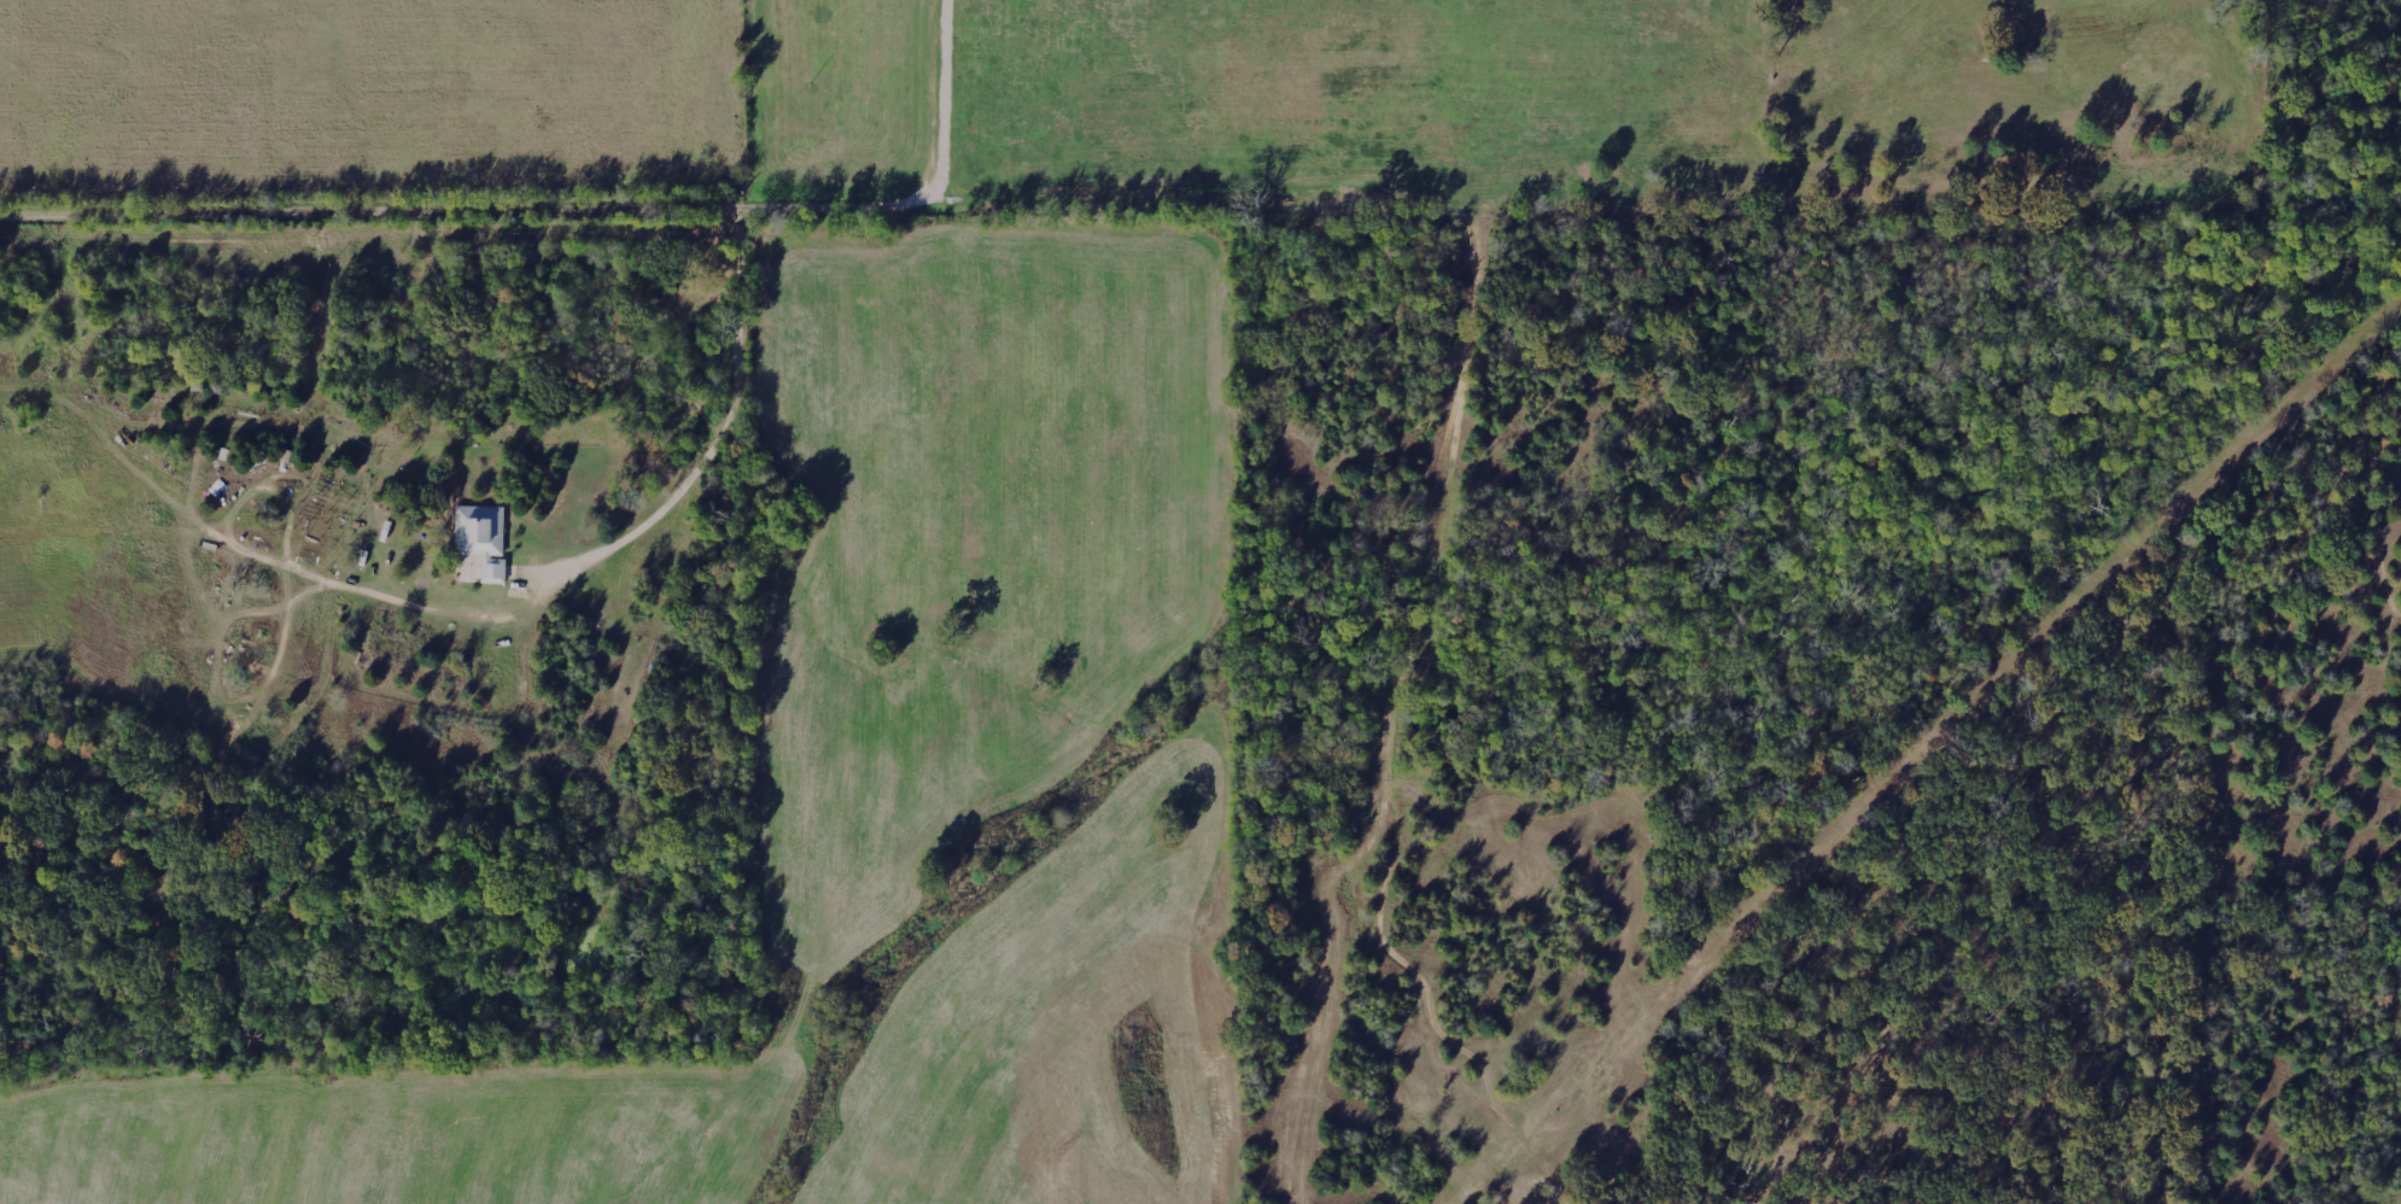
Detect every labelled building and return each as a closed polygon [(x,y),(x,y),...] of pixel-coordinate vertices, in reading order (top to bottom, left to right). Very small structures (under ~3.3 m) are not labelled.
[(458,556),(484,556),(484,584),(509,584),(510,561),(507,561),(507,508),(458,507),(458,556)]
